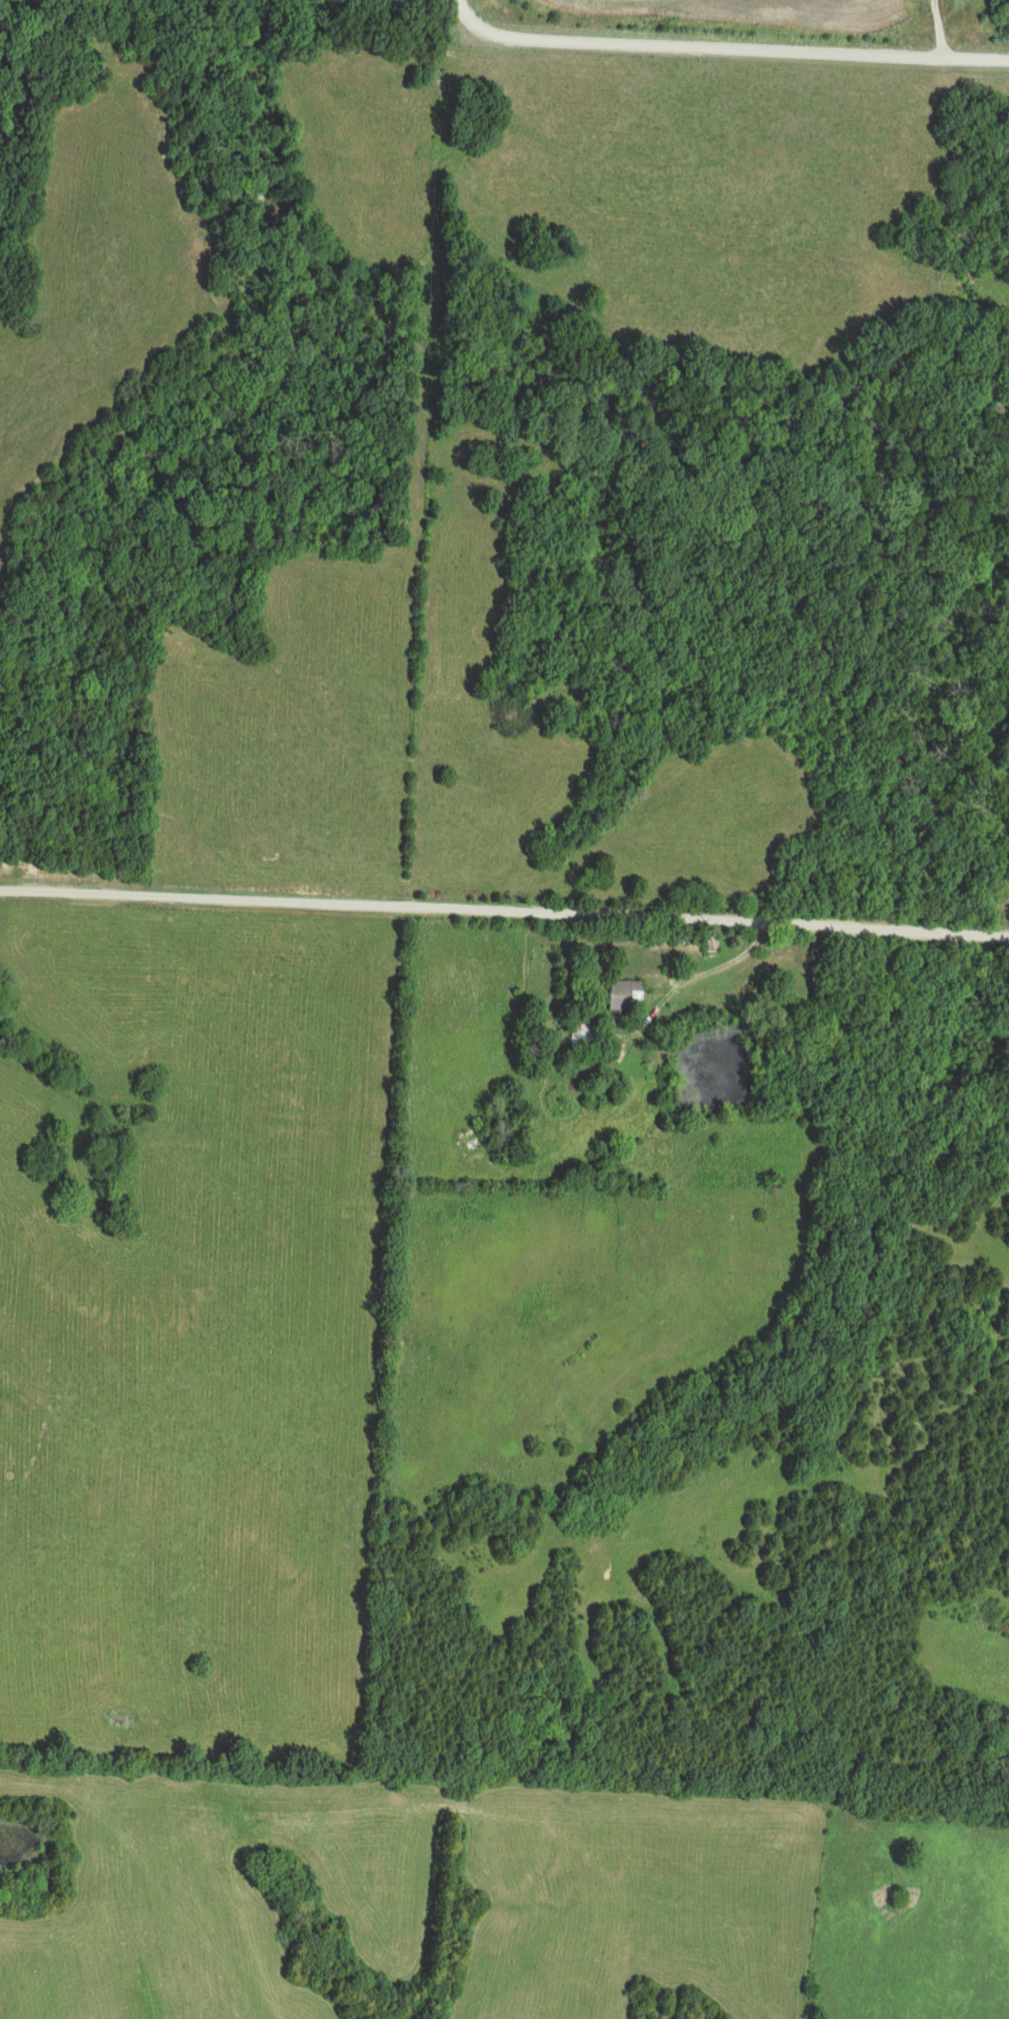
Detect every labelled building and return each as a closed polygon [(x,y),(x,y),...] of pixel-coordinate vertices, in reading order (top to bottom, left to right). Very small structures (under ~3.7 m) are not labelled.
[(643,982),(611,982),(611,1012),(631,1012),(631,1001),(643,1001),(643,982)] [(573,1052),(601,1051),(600,1026),(572,1027),(573,1052)]
